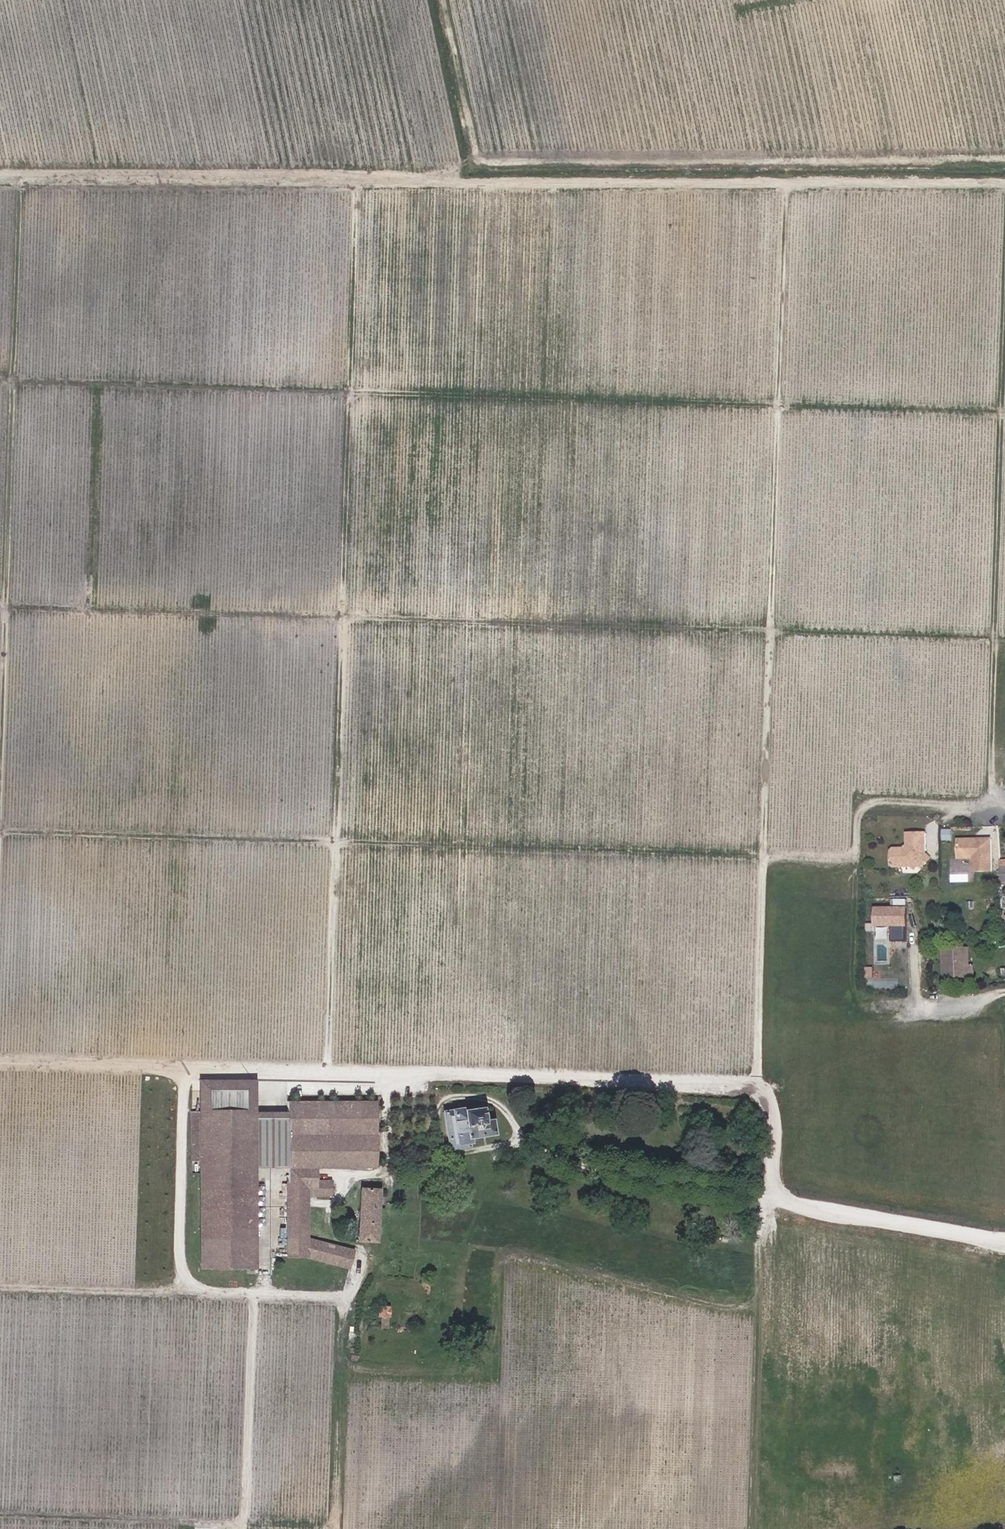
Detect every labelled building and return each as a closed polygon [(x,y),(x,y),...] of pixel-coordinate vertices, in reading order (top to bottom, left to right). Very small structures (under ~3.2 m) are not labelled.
[(899,855),(899,861),(938,862),(934,859),(934,840),(917,840),(917,855),(899,855)] [(978,842),(962,844),(964,862),(978,861),(979,874),(998,873),(995,841),(987,842),(987,844),(981,845),(978,842)] [(899,871),(936,870),(939,866),(938,862),(899,861),(899,871)] [(877,906),(877,926),(894,926),(894,940),(909,940),(910,906),(877,906)] [(971,952),(948,952),(948,971),(968,971),(968,977),(976,977),(976,970),(972,970),(971,952)] [(204,1118),(259,1116),(259,1086),(204,1088),(204,1118)] [(293,1144),(294,1174),(296,1263),(357,1275),(361,1260),(314,1247),(313,1202),(338,1201),(338,1187),(325,1187),(324,1174),(381,1173),(380,1104),(330,1106),(330,1143),(322,1143),(293,1144)] [(293,1106),(293,1122),(293,1144),(322,1143),(330,1143),(330,1106),(293,1106)] [(462,1148),(472,1147),(472,1144),(496,1139),(493,1126),(492,1126),(491,1126),(487,1127),(484,1115),(482,1108),(478,1109),(477,1111),(468,1113),(466,1111),(446,1115),(454,1155),(463,1154),(462,1148)] [(259,1122),(259,1116),(204,1118),(205,1120),(196,1120),(197,1165),(205,1166),(208,1275),(262,1273),(261,1193),(259,1185),(256,1167),(256,1166),(256,1144),(259,1144),(259,1122)] [(259,1144),(293,1144),(293,1122),(259,1122),(259,1144)] [(259,1144),(260,1174),(294,1174),(293,1144),(259,1144)] [(365,1198),(365,1249),(383,1250),(384,1198),(365,1198)]
